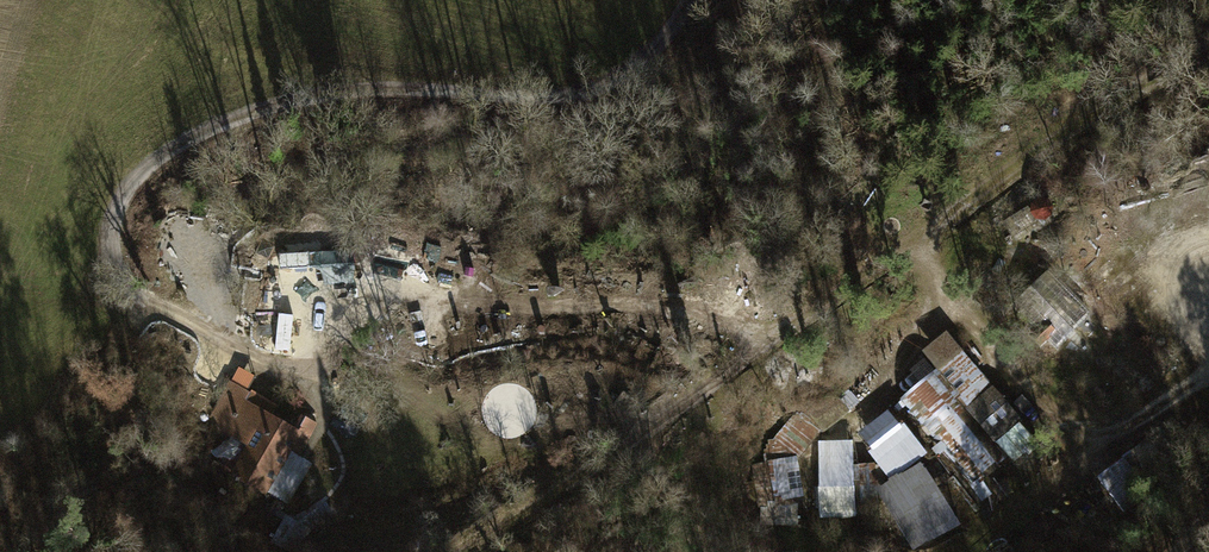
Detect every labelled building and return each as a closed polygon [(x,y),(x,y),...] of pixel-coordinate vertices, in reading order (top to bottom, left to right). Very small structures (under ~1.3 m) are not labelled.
[(944,332),(920,354),(935,371),(958,398),(994,444),(1021,420),(944,332)] [(254,378),(238,369),(214,413),(221,433),(242,445),(225,474),(266,498),(269,492),(289,504),(312,464),(305,460),(299,456),(317,425),(301,416),(294,428),(268,413),(273,405),(253,393),(251,396),(245,392),(254,378)] [(935,371),(899,401),(954,465),(975,490),(1005,465),(952,403),(958,398),(935,371)] [(894,427),(865,451),(890,481),(919,457),(894,427)] [(853,440),(820,440),(820,517),(852,518),(853,440)] [(1125,461),(1100,479),(1120,508),(1146,490),(1125,461)] [(920,463),(874,490),(911,551),(912,551),(957,525),(920,463)] [(800,468),(754,469),(755,522),(801,521),(800,468)]
